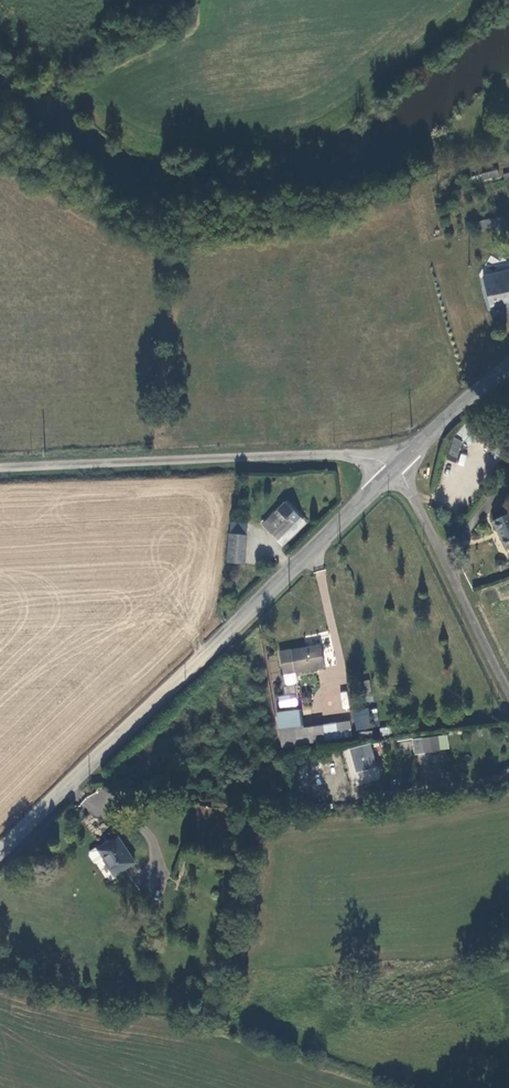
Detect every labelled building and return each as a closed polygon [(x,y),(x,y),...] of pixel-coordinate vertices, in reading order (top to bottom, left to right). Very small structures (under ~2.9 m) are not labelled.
[(485,180),(501,176),(499,170),(484,174),(485,180)] [(480,230),(507,226),(505,216),(479,221),(480,230)] [(485,276),(492,305),(508,301),(508,270),(485,276)] [(495,429),(482,438),(487,445),(500,436),(495,429)] [(453,437),(447,459),(457,462),(462,440),(453,437)] [(272,532),(279,538),(294,521),(299,515),(283,501),(262,523),(272,532)] [(494,519),(508,549),(508,511),(494,519)] [(297,524),(294,521),(279,538),(282,540),(297,524)] [(226,562),(244,564),(247,524),(229,523),(226,562)] [(301,677),(299,668),(325,664),(321,642),(285,648),(290,679),(292,680),(299,679),(301,677)] [(347,691),(340,692),(343,710),(350,709),(347,691)] [(287,742),(302,740),(340,734),(343,733),(342,726),(356,724),(354,716),(337,719),(305,723),(303,705),(282,708),(287,742)] [(389,726),(379,729),(382,737),(391,733),(389,726)] [(442,732),(427,734),(429,747),(444,745),(442,732)] [(353,786),(381,778),(370,743),(343,751),(353,786)] [(312,754),(324,752),(323,745),(311,748),(312,754)] [(153,782),(132,782),(132,792),(153,792),(153,782)] [(216,823),(217,813),(203,811),(202,821),(216,823)] [(103,859),(114,874),(134,860),(118,836),(97,850),(96,848),(90,852),(89,855),(94,862),(98,863),(103,859)]
